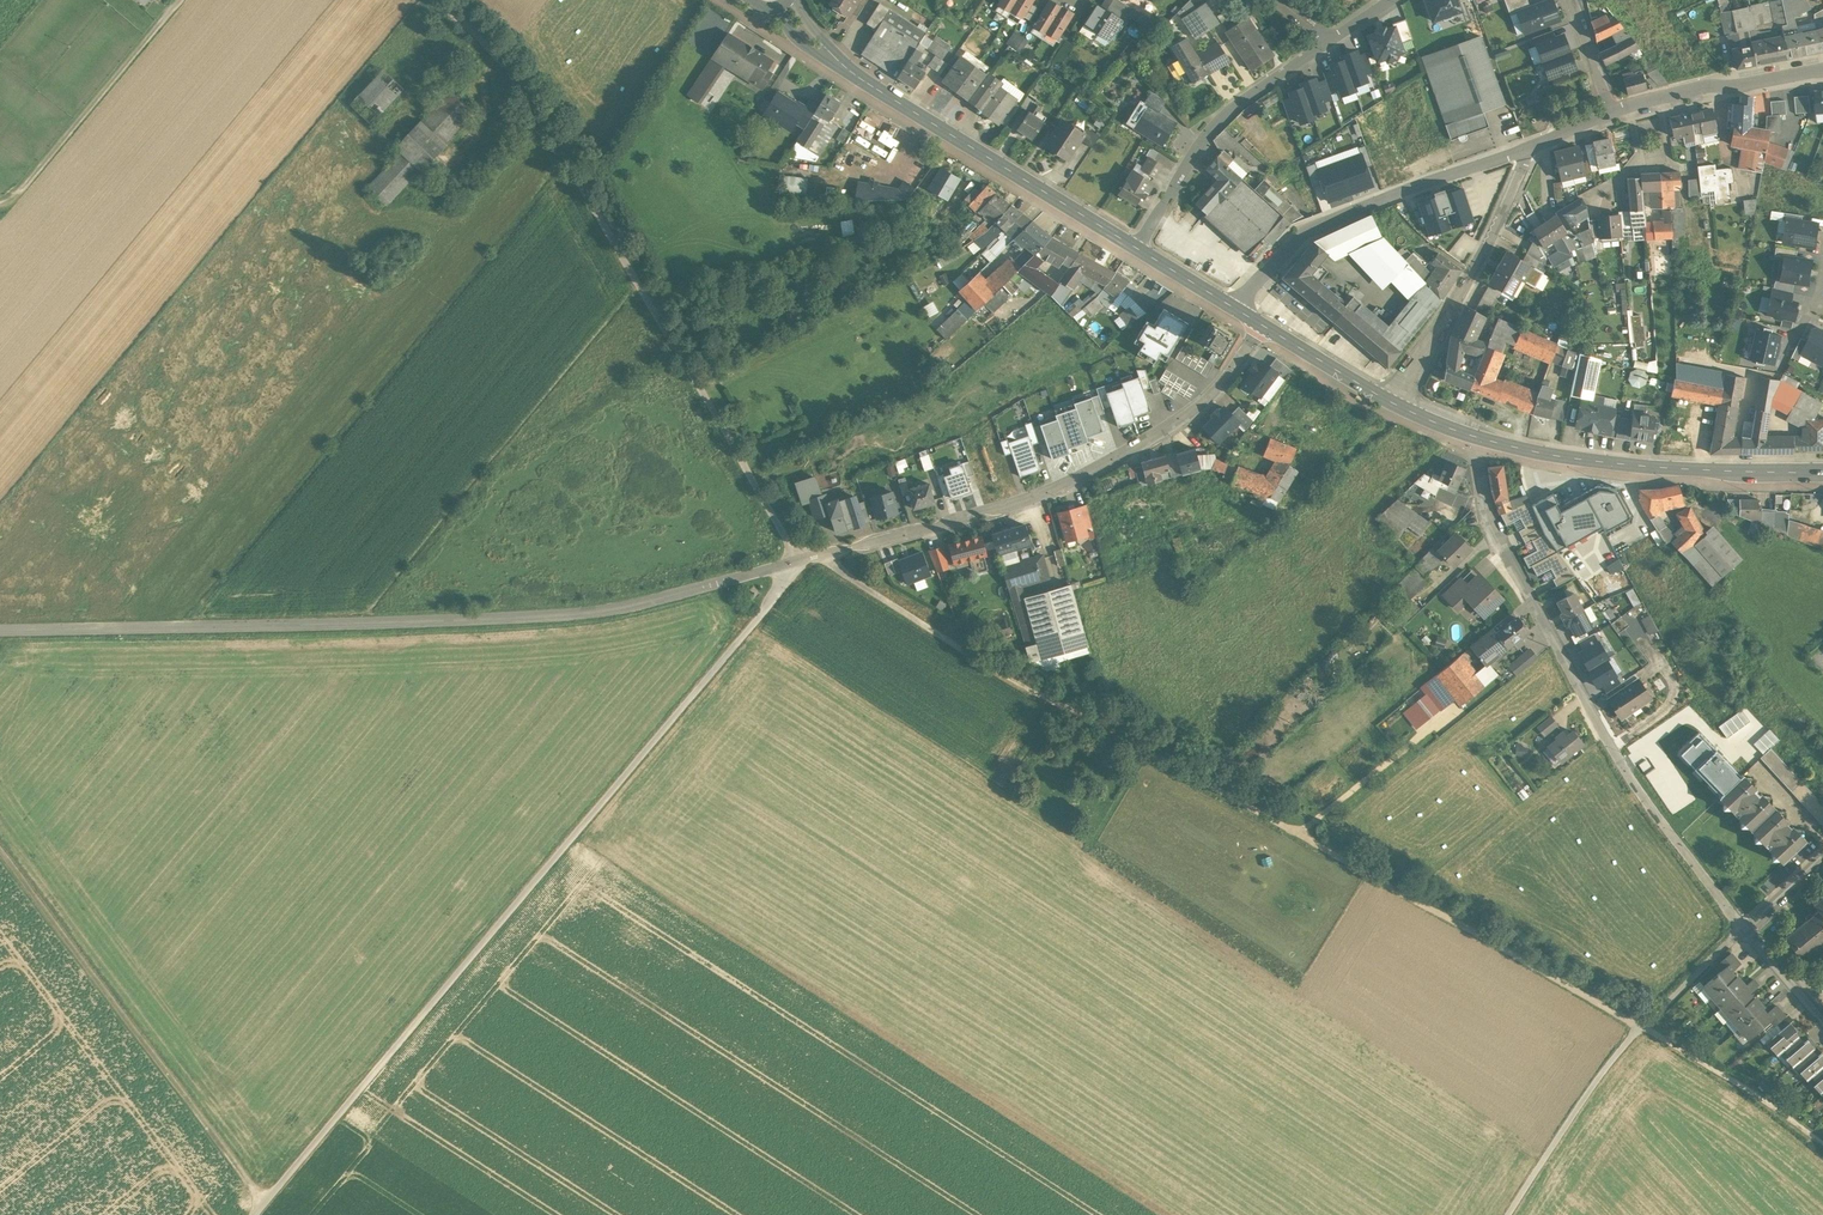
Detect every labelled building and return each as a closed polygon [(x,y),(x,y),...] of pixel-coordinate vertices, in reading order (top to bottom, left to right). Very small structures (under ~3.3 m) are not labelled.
[(830,4),(848,16),(859,0),(833,0),(830,4)] [(999,5),(1010,12),(1010,11),(1011,11),(1017,0),(1002,0),(999,5)] [(1011,11),(1022,18),(1034,0),(1017,0),(1011,11)] [(1106,11),(1120,20),(1128,7),(1118,0),(1113,0),(1106,11)] [(1192,1),(1197,8),(1206,3),(1204,0),(1193,0),(1192,1)] [(1425,0),(1433,22),(1442,18),(1443,22),(1453,18),(1452,15),(1461,12),(1458,4),(1457,0),(1426,0),(1425,0)] [(1510,16),(1517,13),(1517,12),(1529,7),(1527,0),(1504,0),(1510,16)] [(1517,12),(1517,13),(1510,16),(1517,35),(1527,31),(1527,32),(1559,21),(1551,0),(1550,0),(1529,7),(1517,12)] [(1749,6),(1754,29),(1756,41),(1783,36),(1782,34),(1781,26),(1780,26),(1778,14),(1783,12),(1781,1),(1781,0),(1779,0),(1749,6)] [(1781,1),(1783,12),(1788,11),(1791,10),(1792,13),(1789,14),(1790,19),(1806,11),(1800,0),(1785,0),(1781,1)] [(1192,1),(1181,10),(1186,16),(1197,8),(1192,1)] [(1035,25),(1034,26),(1046,34),(1047,33),(1061,9),(1050,2),(1043,12),(1035,25)] [(1219,23),(1206,3),(1197,8),(1186,16),(1199,36),(1198,37),(1203,46),(1207,52),(1216,69),(1230,62),(1220,47),(1221,46),(1220,44),(1219,45),(1210,30),(1219,23)] [(879,4),(866,23),(876,30),(883,20),(883,21),(890,11),(879,4)] [(1106,11),(1098,6),(1086,24),(1085,23),(1085,24),(1099,34),(1101,31),(1105,31),(1114,36),(1123,22),(1120,20),(1106,11)] [(1749,6),(1731,10),(1736,33),(1748,30),(1754,29),(1749,6)] [(1043,12),(1037,8),(1029,21),(1035,25),(1043,12)] [(1073,15),(1062,8),(1061,9),(1047,33),(1058,40),(1059,38),(1067,25),(1073,15)] [(1181,10),(1168,21),(1160,29),(1168,42),(1189,31),(1195,39),(1198,37),(1199,36),(1186,16),(1181,10)] [(1731,10),(1720,12),(1725,35),(1729,35),(1736,33),(1731,10)] [(925,33),(890,11),(883,21),(919,44),(925,33)] [(1789,14),(1788,11),(1783,12),(1786,25),(1781,26),(1782,34),(1793,31),(1790,19),(1789,14)] [(1261,26),(1252,12),(1245,16),(1247,19),(1248,18),(1255,30),(1261,26)] [(1783,12),(1778,14),(1780,26),(1781,26),(1786,25),(1783,12)] [(1613,17),(1607,20),(1605,16),(1597,20),(1598,24),(1592,26),(1596,41),(1601,38),(1616,31),(1623,28),(1613,17)] [(1255,30),(1248,18),(1247,19),(1226,33),(1251,71),(1272,57),(1255,30)] [(883,21),(883,20),(876,30),(861,54),(898,78),(908,62),(909,60),(914,51),(919,44),(883,21)] [(1393,25),(1394,27),(1400,45),(1413,40),(1405,20),(1393,25)] [(1099,34),(1085,24),(1079,32),(1094,42),(1099,34)] [(1072,28),(1067,25),(1059,38),(1064,41),(1072,28)] [(1377,33),(1369,37),(1378,61),(1386,58),(1387,62),(1396,59),(1394,55),(1403,52),(1400,45),(1394,27),(1385,31),(1385,29),(1377,31),(1377,33)] [(1630,37),(1623,28),(1616,31),(1623,40),(1630,37)] [(1017,29),(1009,40),(1022,50),(1030,39),(1017,29)] [(1754,29),(1748,30),(1750,39),(1751,42),(1756,41),(1754,29)] [(1736,33),(1729,35),(1731,49),(1747,45),(1746,44),(1746,40),(1750,39),(1748,30),(1736,33)] [(1551,31),(1533,38),(1536,45),(1554,38),(1551,31)] [(1810,32),(1794,35),(1793,31),(1782,34),(1783,36),(1787,59),(1819,52),(1818,50),(1817,50),(1810,32)] [(1810,32),(1817,50),(1818,50),(1819,52),(1822,52),(1822,45),(1816,32),(1810,32)] [(757,52),(728,33),(712,56),(713,57),(724,64),(743,76),(751,63),(750,63),(757,52)] [(1554,38),(1536,45),(1542,62),(1569,52),(1563,35),(1554,38)] [(1455,45),(1421,58),(1446,126),(1445,126),(1450,140),(1487,127),(1482,113),(1505,105),(1480,36),(1467,41),(1455,45)] [(1756,41),(1751,42),(1751,45),(1755,65),(1787,59),(1783,36),(1756,41)] [(1623,40),(1623,41),(1613,46),(1599,53),(1604,65),(1620,58),(1638,47),(1630,37),(1623,40)] [(1193,52),(1185,40),(1172,48),(1192,83),(1207,74),(1193,52)] [(947,52),(932,42),(926,50),(935,56),(928,66),(934,70),(941,60),(947,52)] [(1747,45),(1731,49),(1735,69),(1755,65),(1751,45),(1747,45)] [(1203,46),(1193,52),(1207,74),(1216,69),(1207,52),(1203,46)] [(920,55),(914,51),(909,60),(908,62),(912,65),(914,62),(915,63),(917,61),(917,60),(920,55)] [(773,62),(757,52),(750,63),(751,63),(743,76),(762,88),(771,75),(767,72),(773,62)] [(1356,52),(1342,57),(1343,61),(1344,61),(1353,87),(1354,87),(1367,82),(1364,75),(1357,56),(1356,52)] [(1569,52),(1542,62),(1548,78),(1566,72),(1575,69),(1569,52)] [(1366,53),(1357,56),(1364,75),(1373,72),(1366,53)] [(713,57),(706,66),(717,74),(724,64),(713,57)] [(954,68),(945,81),(957,90),(974,67),(962,57),(954,68)] [(1343,61),(1330,66),(1339,90),(1341,96),(1355,91),(1354,87),(1353,87),(1344,61),(1343,61)] [(912,65),(908,62),(898,78),(914,89),(924,73),(912,65)] [(948,63),(939,76),(945,81),(954,68),(948,63)] [(1506,75),(1515,100),(1545,89),(1537,65),(1506,75)] [(361,93),(382,112),(407,86),(385,66),(361,93)] [(706,66),(687,95),(698,102),(700,99),(717,74),(706,66)] [(974,67),(957,90),(969,99),(987,75),(974,67)] [(1655,69),(1647,73),(1659,87),(1668,84),(1655,69)] [(1332,70),(1323,74),(1325,80),(1330,93),(1339,90),(1332,70)] [(1566,72),(1548,78),(1551,86),(1569,79),(1566,72)] [(1642,73),(1623,78),(1628,95),(1646,90),(1642,73)] [(987,75),(969,99),(978,105),(981,107),(997,86),(1000,83),(988,74),(987,75)] [(1022,92),(1003,78),(1000,83),(997,86),(1016,100),(1022,92)] [(1315,79),(1301,84),(1302,89),(1303,88),(1312,114),(1325,110),(1323,103),(1316,84),(1315,79)] [(1325,80),(1316,84),(1323,103),(1332,100),(1330,93),(1325,80)] [(997,86),(981,107),(979,110),(980,110),(981,108),(982,109),(999,122),(998,123),(998,124),(1016,100),(997,86)] [(1312,114),(1303,88),(1302,89),(1289,93),(1291,98),(1298,117),(1300,124),(1314,119),(1312,114)] [(450,92),(421,122),(443,143),(472,112),(450,92)] [(796,104),(777,92),(764,114),(784,127),(786,123),(793,128),(795,124),(804,129),(815,112),(818,107),(808,101),(805,107),(798,102),(796,104)] [(1813,92),(1814,112),(1822,112),(1822,92),(1813,92)] [(1145,104),(1144,105),(1146,107),(1147,106),(1157,112),(1164,101),(1152,93),(1145,104)] [(1037,99),(1029,94),(1020,107),(1028,112),(1029,112),(1034,104),(1037,99)] [(712,106),(700,99),(698,102),(687,95),(678,108),(700,123),(712,106)] [(840,103),(826,95),(818,107),(815,112),(830,120),(840,103)] [(1808,96),(1794,97),(1795,114),(1809,112),(1808,96)] [(1752,98),(1741,97),(1740,108),(1740,118),(1739,128),(1750,128),(1752,98)] [(1291,98),(1282,101),(1289,120),(1298,117),(1291,98)] [(1402,98),(1323,144),(1333,161),(1379,134),(1376,128),(1386,122),(1391,130),(1413,117),(1402,98)] [(1784,100),(1770,102),(1771,116),(1778,115),(1786,115),(1784,100)] [(1141,102),(1128,123),(1134,127),(1146,107),(1144,105),(1145,104),(1141,102)] [(1041,108),(1034,104),(1029,112),(1035,117),(1038,113),(1041,108)] [(1157,112),(1147,106),(1146,107),(1134,127),(1162,145),(1176,124),(1157,112)] [(1740,108),(1727,107),(1727,117),(1740,118),(1740,108)] [(1712,110),(1689,115),(1693,133),(1701,131),(1701,134),(1716,130),(1712,110)] [(830,120),(815,112),(804,129),(788,155),(816,160),(838,125),(830,120)] [(1028,112),(1017,130),(1018,131),(1024,135),(1032,140),(1043,122),(1035,117),(1029,112),(1028,112)] [(1814,112),(1815,121),(1822,121),(1822,112),(1814,112)] [(1046,118),(1038,113),(1035,117),(1043,122),(1046,118)] [(1689,115),(1669,119),(1673,137),(1682,136),(1693,133),(1689,115)] [(1771,116),(1766,116),(1765,131),(1769,131),(1778,133),(1778,115),(1771,116)] [(1740,118),(1727,117),(1726,127),(1733,128),(1739,128),(1740,118)] [(1083,134),(1062,120),(1046,145),(1067,159),(1080,140),(1084,134),(1083,134)] [(421,122),(420,121),(404,138),(395,148),(401,153),(419,169),(422,172),(446,146),(443,143),(421,122)] [(843,128),(836,139),(842,142),(849,132),(843,128)] [(1099,136),(1087,128),(1083,134),(1084,134),(1080,140),(1091,148),(1099,136)] [(1739,128),(1733,128),(1732,145),(1741,147),(1738,169),(1761,173),(1763,162),(1766,143),(1769,131),(1765,131),(1750,128),(1739,128)] [(1693,133),(1682,136),(1683,141),(1694,139),(1693,133)] [(1609,139),(1592,143),(1593,143),(1598,167),(1615,164),(1609,139)] [(1593,143),(1585,145),(1591,172),(1599,170),(1598,167),(1593,143)] [(1785,150),(1766,143),(1763,162),(1778,168),(1785,150)] [(852,154),(864,159),(869,148),(857,144),(852,154)] [(1361,155),(1366,168),(1372,166),(1365,145),(1358,148),(1361,155)] [(753,146),(741,151),(745,161),(757,155),(753,146)] [(1577,147),(1554,153),(1561,180),(1584,175),(1582,163),(1577,147)] [(1700,161),(1709,158),(1706,149),(1698,151),(1700,161)] [(1793,153),(1785,150),(1778,168),(1785,171),(1793,153)] [(1223,151),(1220,154),(1205,170),(1217,180),(1195,203),(1207,214),(1218,202),(1219,203),(1241,180),(1246,174),(1232,161),(1233,160),(1223,151)] [(401,153),(368,189),(386,205),(419,169),(401,153)] [(1361,155),(1340,163),(1351,194),(1372,186),(1366,168),(1361,155)] [(1161,165),(1149,157),(1141,170),(1153,177),(1161,165)] [(1588,162),(1582,163),(1584,175),(1586,179),(1592,178),(1588,162)] [(1329,202),(1351,194),(1340,163),(1317,171),(1322,184),(1329,202)] [(1715,164),(1697,166),(1698,179),(1700,189),(1716,188),(1717,199),(1730,198),(1728,183),(1733,183),(1731,168),(1715,170),(1715,164)] [(1306,168),(1313,187),(1322,184),(1317,171),(1315,165),(1306,168)] [(930,191),(947,201),(959,180),(942,171),(930,191)] [(1153,184),(1132,171),(1117,194),(1135,205),(1140,197),(1143,199),(1153,184)] [(1677,194),(1673,194),(1673,190),(1680,189),(1679,172),(1659,173),(1660,190),(1661,208),(1670,208),(1671,238),(1671,240),(1684,239),(1682,207),(1678,207),(1677,194)] [(1659,173),(1640,174),(1640,178),(1641,191),(1649,190),(1650,209),(1659,208),(1661,208),(1660,190),(1659,173)] [(785,177),(783,194),(806,196),(808,179),(785,177)] [(1640,178),(1627,179),(1628,193),(1629,197),(1629,205),(1630,211),(1643,210),(1642,204),(1641,191),(1640,178)] [(1698,179),(1688,180),(1688,197),(1700,196),(1700,189),(1698,179)] [(1253,191),(1241,180),(1219,203),(1218,202),(1207,214),(1203,217),(1245,256),(1260,241),(1262,238),(1271,245),(1290,224),(1274,210),(1253,191)] [(1281,196),(1263,180),(1253,191),(1274,210),(1282,202),(1279,199),(1281,196)] [(905,181),(900,190),(876,187),(877,184),(871,182),(870,185),(858,183),(856,201),(908,200),(915,188),(905,181)] [(1560,182),(1553,183),(1555,200),(1562,199),(1560,182)] [(981,193),(973,189),(964,199),(974,209),(978,212),(995,194),(986,186),(981,193)] [(1430,235),(1472,221),(1462,189),(1444,195),(1443,191),(1435,194),(1436,198),(1419,204),(1430,235)] [(1011,206),(995,194),(978,212),(986,220),(989,216),(995,222),(996,222),(1010,207),(1011,206)] [(1581,199),(1555,214),(1556,215),(1565,230),(1577,224),(1581,221),(1587,217),(1586,207),(1581,199)] [(1757,199),(1742,201),(1745,216),(1754,215),(1757,199)] [(1282,202),(1274,210),(1290,224),(1304,219),(1283,200),(1282,202)] [(1010,207),(996,222),(1001,227),(1005,230),(1022,214),(1010,207)] [(1671,238),(1670,208),(1661,208),(1662,211),(1662,218),(1659,218),(1659,224),(1645,225),(1644,225),(1645,235),(1646,239),(1661,238),(1671,238)] [(986,220),(978,212),(974,209),(974,212),(974,215),(971,218),(972,219),(964,226),(962,225),(959,227),(961,229),(949,241),(939,252),(947,259),(982,224),(986,220)] [(1643,210),(1630,211),(1631,219),(1634,236),(1645,235),(1644,225),(1645,225),(1644,218),(1643,210)] [(1525,216),(1533,230),(1540,225),(1533,212),(1525,216)] [(1802,216),(1783,213),(1782,221),(1786,221),(1801,223),(1802,216)] [(1022,214),(1005,230),(1015,238),(1032,222),(1022,214)] [(1370,215),(1313,242),(1328,255),(1334,260),(1348,254),(1347,254),(1354,251),(1382,238),(1382,237),(1381,238),(1370,215)] [(1540,225),(1533,230),(1536,235),(1543,247),(1553,241),(1560,236),(1566,232),(1565,230),(1556,215),(1540,225)] [(1618,215),(1597,217),(1598,219),(1599,238),(1620,237),(1618,220),(1618,215)] [(1598,219),(1588,220),(1589,226),(1590,232),(1592,239),(1599,238),(1598,219)] [(1631,219),(1618,220),(1620,237),(1634,236),(1631,219)] [(945,221),(938,229),(944,234),(949,229),(945,224),(946,222),(945,221)] [(1801,223),(1786,221),(1783,242),(1814,247),(1817,225),(1801,223)] [(988,229),(985,232),(973,240),(983,252),(1001,236),(996,230),(1001,227),(996,222),(995,222),(988,229)] [(1051,238),(1032,222),(1015,238),(1028,248),(1035,255),(1036,254),(1051,238)] [(982,224),(969,237),(971,241),(973,240),(985,232),(988,229),(982,224)] [(1575,236),(1565,230),(1566,232),(1560,236),(1563,240),(1569,252),(1576,249),(1581,247),(1578,237),(1575,236)] [(1581,236),(1578,237),(1581,247),(1587,245),(1592,242),(1592,239),(1590,232),(1581,236)] [(1536,235),(1526,253),(1542,264),(1548,255),(1543,247),(1536,235)] [(1563,240),(1560,236),(1553,241),(1558,251),(1549,257),(1550,259),(1552,263),(1554,266),(1555,265),(1571,256),(1569,252),(1563,240)] [(1071,249),(1051,238),(1036,254),(1043,258),(1058,267),(1062,261),(1065,257),(1071,249)] [(1382,238),(1354,251),(1386,285),(1393,278),(1412,298),(1424,283),(1418,276),(1404,261),(1382,238)] [(1001,240),(990,250),(996,256),(1007,245),(1001,240)] [(1382,321),(1353,297),(1347,304),(1339,298),(1319,281),(1327,271),(1320,264),(1328,255),(1313,242),(1282,278),(1361,345),(1382,321)] [(1587,245),(1581,247),(1586,260),(1591,258),(1587,245)] [(1581,247),(1576,249),(1581,262),(1586,260),(1581,247)] [(1028,248),(1014,261),(1020,269),(1028,262),(1035,255),(1028,248)] [(1796,251),(1775,248),(1774,257),(1783,258),(1783,257),(1795,259),(1796,251)] [(1079,254),(1071,249),(1065,257),(1062,261),(1070,266),(1079,254)] [(1428,263),(1413,252),(1404,261),(1418,276),(1425,268),(1428,264),(1428,263)] [(1506,252),(1489,284),(1502,291),(1514,298),(1523,282),(1532,267),(1532,266),(1522,261),(1506,252)] [(1542,264),(1526,253),(1522,261),(1532,266),(1532,267),(1535,269),(1535,268),(1543,273),(1547,266),(1542,264)] [(1035,255),(1028,262),(1035,268),(1043,258),(1036,254),(1035,255)] [(1115,273),(1079,254),(1070,266),(1082,274),(1083,273),(1086,275),(1106,285),(1115,273)] [(1461,270),(1438,254),(1432,263),(1454,280),(1461,270)] [(1689,254),(1679,254),(1680,263),(1690,262),(1689,254)] [(1571,256),(1555,265),(1559,271),(1575,264),(1571,256)] [(1795,259),(1783,257),(1783,258),(1780,281),(1808,285),(1812,261),(1795,259)] [(1014,261),(1011,258),(982,284),(992,296),(1004,284),(1009,279),(1018,271),(1020,269),(1014,261)] [(1432,263),(1429,261),(1428,263),(1428,264),(1425,268),(1418,276),(1424,283),(1441,300),(1454,280),(1432,263)] [(1035,268),(1028,262),(1020,269),(1018,271),(1024,276),(1050,295),(1058,284),(1051,279),(1035,268)] [(1070,266),(1059,281),(1060,282),(1071,289),(1081,275),(1082,274),(1070,266)] [(1535,269),(1532,267),(1523,282),(1534,288),(1543,273),(1535,268),(1535,269)] [(1018,271),(1009,279),(1016,285),(1018,282),(1024,276),(1018,271)] [(1125,279),(1115,273),(1106,285),(1104,288),(1103,288),(1095,298),(1085,306),(1091,312),(1102,302),(1108,307),(1112,301),(1116,304),(1126,292),(1129,295),(1135,288),(1125,279)] [(982,284),(975,277),(960,290),(969,300),(977,309),(992,296),(982,284)] [(1281,281),(1272,291),(1305,319),(1314,310),(1281,281)] [(1071,289),(1060,282),(1058,284),(1050,295),(1060,305),(1071,289)] [(1382,321),(1361,345),(1387,367),(1401,351),(1400,350),(1427,319),(1441,300),(1424,283),(1412,298),(1388,327),(1382,321)] [(1489,284),(1485,291),(1498,298),(1502,291),(1489,284)] [(1792,293),(1773,288),(1771,297),(1790,302),(1790,301),(1792,293)] [(1485,291),(1474,311),(1487,318),(1498,298),(1485,291)] [(1126,310),(1119,315),(1128,326),(1139,319),(1130,308),(1136,303),(1129,295),(1120,305),(1126,310)] [(1790,302),(1771,297),(1767,314),(1773,316),(1775,318),(1780,319),(1782,318),(1793,320),(1797,303),(1790,301),(1790,302)] [(969,300),(938,331),(946,339),(977,309),(969,300)] [(1466,306),(1452,336),(1472,342),(1473,340),(1487,344),(1496,323),(1487,318),(1474,311),(1466,306)] [(1188,324),(1164,309),(1154,325),(1147,321),(1137,338),(1144,342),(1139,350),(1156,360),(1161,352),(1168,356),(1188,324)] [(1635,348),(1644,347),(1641,314),(1632,315),(1635,348)] [(1512,325),(1498,319),(1496,323),(1487,344),(1486,346),(1500,352),(1504,342),(1505,342),(1512,325)] [(1230,335),(1211,323),(1200,342),(1219,353),(1230,335)] [(1537,337),(1522,329),(1512,325),(1505,342),(1550,362),(1556,346),(1556,345),(1537,337)] [(1756,330),(1752,345),(1778,351),(1780,344),(1779,344),(1781,336),(1771,334),(1772,330),(1763,328),(1762,332),(1756,330)] [(1800,355),(1801,355),(1822,365),(1822,363),(1822,331),(1817,329),(1812,331),(1807,341),(1800,355)] [(1487,344),(1473,340),(1472,342),(1452,336),(1451,346),(1463,350),(1479,354),(1483,356),(1486,346),(1487,344)] [(1800,338),(1791,358),(1798,361),(1801,355),(1800,355),(1807,341),(1800,338)] [(1764,363),(1774,365),(1776,357),(1777,358),(1778,351),(1752,345),(1749,360),(1756,361),(1755,364),(1763,365),(1764,363)] [(1463,350),(1451,346),(1445,379),(1469,389),(1474,378),(1470,376),(1461,373),(1462,370),(1456,367),(1463,350)] [(1500,352),(1486,346),(1483,356),(1474,378),(1469,389),(1496,400),(1502,384),(1498,382),(1497,386),(1491,383),(1493,379),(1489,377),(1500,352)] [(1567,350),(1556,346),(1550,362),(1561,366),(1567,350)] [(1189,350),(1182,347),(1175,359),(1181,363),(1189,350)] [(1195,354),(1189,350),(1181,363),(1188,367),(1195,354)] [(1598,360),(1567,350),(1561,366),(1575,370),(1570,395),(1589,398),(1590,399),(1590,397),(1598,360)] [(1218,357),(1212,353),(1208,361),(1213,364),(1218,357)] [(1201,358),(1195,354),(1188,367),(1194,370),(1201,358)] [(1479,354),(1470,376),(1474,378),(1483,356),(1479,354)] [(1207,362),(1201,358),(1194,370),(1200,374),(1207,362)] [(1291,370),(1275,358),(1269,367),(1277,373),(1277,374),(1284,380),(1291,370)] [(1648,370),(1658,371),(1658,361),(1636,360),(1636,369),(1632,369),(1631,383),(1648,384),(1648,370)] [(1261,361),(1243,385),(1245,386),(1246,385),(1251,389),(1250,390),(1251,393),(1255,396),(1259,396),(1259,395),(1260,396),(1277,374),(1277,373),(1269,367),(1261,361)] [(1214,365),(1207,362),(1200,374),(1206,378),(1214,365)] [(1725,374),(1675,366),(1676,379),(1722,388),(1725,374)] [(1139,377),(1143,390),(1151,387),(1149,381),(1145,370),(1136,370),(1139,377)] [(1172,373),(1166,370),(1158,382),(1165,386),(1172,373)] [(1178,377),(1172,373),(1165,386),(1171,389),(1178,377)] [(1744,378),(1725,374),(1722,388),(1721,398),(1733,400),(1741,397),(1744,378)] [(1779,381),(1797,389),(1800,383),(1783,374),(1779,381)] [(1124,387),(1134,417),(1150,411),(1143,390),(1139,377),(1122,383),(1124,387)] [(1184,381),(1178,377),(1171,389),(1177,393),(1184,381)] [(1779,381),(1760,377),(1755,409),(1769,412),(1770,405),(1770,402),(1771,398),(1779,381)] [(1156,379),(1149,381),(1151,387),(1153,394),(1160,392),(1156,379)] [(1676,379),(1674,379),(1671,396),(1719,405),(1720,403),(1721,398),(1722,388),(1676,379)] [(1190,384),(1184,381),(1177,393),(1183,397),(1190,384)] [(1779,381),(1771,398),(1770,402),(1770,405),(1790,415),(1806,421),(1806,420),(1812,420),(1822,403),(1797,389),(1779,381)] [(1196,388),(1190,384),(1183,397),(1189,400),(1196,388)] [(1512,388),(1502,384),(1496,400),(1532,414),(1535,404),(1537,397),(1518,390),(1518,388),(1513,386),(1512,388)] [(1099,395),(1103,409),(1111,406),(1107,393),(1104,386),(1096,389),(1099,395)] [(1177,393),(1165,386),(1161,392),(1173,399),(1177,393)] [(1544,387),(1541,386),(1538,395),(1537,397),(1535,404),(1532,414),(1549,418),(1552,404),(1553,399),(1549,398),(1552,390),(1544,387)] [(1124,387),(1107,393),(1111,406),(1118,427),(1135,421),(1134,417),(1124,387)] [(1099,395),(1091,398),(1098,416),(1105,414),(1103,409),(1099,395)] [(1589,401),(1581,400),(1579,411),(1577,412),(1576,418),(1577,420),(1575,427),(1585,429),(1585,430),(1595,432),(1608,434),(1609,434),(1613,416),(1614,410),(1598,406),(1600,399),(1590,397),(1590,399),(1589,398),(1589,401)] [(1076,408),(1086,438),(1103,432),(1098,416),(1091,398),(1075,403),(1076,408)] [(1734,406),(1720,403),(1719,405),(1711,453),(1740,453),(1741,437),(1729,436),(1734,406)] [(1646,405),(1634,404),(1632,415),(1640,416),(1640,413),(1645,414),(1646,405)] [(1252,421),(1238,407),(1230,414),(1238,422),(1237,423),(1245,430),(1252,421)] [(1058,419),(1067,449),(1088,442),(1086,438),(1076,408),(1056,415),(1058,419)] [(1224,408),(1204,428),(1210,434),(1209,435),(1209,438),(1213,442),(1217,442),(1217,441),(1218,442),(1237,423),(1238,422),(1230,414),(1224,408)] [(1769,412),(1755,409),(1750,437),(1741,437),(1740,453),(1779,453),(1779,437),(1765,437),(1769,412)] [(1632,415),(1631,420),(1629,437),(1651,439),(1652,433),(1655,433),(1659,430),(1659,425),(1657,422),(1653,421),(1654,418),(1640,416),(1632,415)] [(1613,416),(1609,434),(1608,434),(1608,437),(1616,438),(1620,418),(1613,416)] [(1631,420),(1620,418),(1616,438),(1628,441),(1629,437),(1631,420)] [(1058,419),(1040,425),(1047,443),(1052,459),(1069,454),(1067,449),(1058,419)] [(1806,420),(1806,421),(1806,438),(1799,437),(1793,437),(1793,450),(1822,450),(1822,420),(1812,420),(1806,420)] [(1029,436),(1032,445),(1038,443),(1033,428),(1031,423),(1025,425),(1029,436)] [(1040,425),(1033,428),(1038,443),(1039,446),(1047,443),(1040,425)] [(1012,453),(1020,477),(1040,471),(1032,445),(1029,436),(1008,443),(1012,453)] [(1793,437),(1779,437),(1779,453),(1793,453),(1793,450),(1793,437)] [(1005,456),(1012,453),(1008,443),(1007,439),(1000,441),(1005,456)] [(1267,478),(1266,480),(1277,484),(1269,498),(1278,502),(1297,471),(1288,465),(1295,450),(1270,439),(1263,456),(1277,462),(1267,478)] [(1195,449),(1176,455),(1181,475),(1200,470),(1195,452),(1195,449)] [(1214,459),(1195,452),(1200,470),(1211,469),(1214,459)] [(1156,459),(1141,463),(1146,481),(1147,485),(1181,475),(1176,455),(1176,453),(1164,456),(1165,458),(1157,460),(1156,459)] [(929,455),(920,458),(924,471),(933,468),(929,455)] [(897,461),(900,470),(910,466),(907,457),(897,461)] [(1227,464),(1214,459),(1211,469),(1224,473),(1226,466),(1227,464)] [(1465,469),(1446,461),(1440,476),(1438,480),(1456,488),(1465,469)] [(950,495),(951,499),(972,492),(962,463),(949,468),(952,477),(945,480),(950,495)] [(1142,466),(1135,468),(1139,482),(1140,482),(1146,481),(1142,466)] [(1236,469),(1226,466),(1224,473),(1222,477),(1232,480),(1236,469)] [(1502,466),(1488,468),(1491,491),(1495,500),(1507,498),(1502,466)] [(1133,467),(1127,468),(1131,479),(1136,477),(1133,467)] [(1263,479),(1236,469),(1232,480),(1231,484),(1266,496),(1269,498),(1277,484),(1266,480),(1263,479)] [(1431,477),(1423,474),(1414,483),(1433,494),(1437,486),(1455,493),(1456,488),(1438,480),(1440,476),(1433,473),(1431,477)] [(943,498),(950,495),(945,480),(943,475),(937,477),(943,498)] [(810,501),(821,498),(814,478),(797,484),(803,503),(810,501)] [(929,484),(908,490),(913,509),(934,504),(929,484)] [(1678,485),(1659,489),(1646,490),(1655,509),(1663,509),(1683,504),(1678,485)] [(1584,494),(1605,531),(1633,516),(1618,488),(1599,486),(1584,494)] [(1655,509),(1646,490),(1639,491),(1641,499),(1639,499),(1643,509),(1649,519),(1657,515),(1655,509)] [(891,492),(871,497),(877,519),(897,513),(891,492)] [(1556,551),(1601,526),(1583,494),(1560,506),(1553,494),(1531,506),(1538,522),(1541,528),(1545,536),(1556,551)] [(1526,495),(1508,502),(1507,498),(1495,500),(1499,514),(1516,508),(1515,507),(1529,502),(1528,500),(1526,495)] [(815,518),(830,513),(827,503),(825,496),(821,498),(810,501),(815,518)] [(1278,502),(1269,498),(1266,496),(1263,503),(1274,508),(1278,502)] [(837,533),(864,524),(857,504),(855,497),(837,503),(836,500),(827,503),(830,513),(837,533)] [(1739,500),(1727,499),(1733,514),(1739,515),(1739,500)] [(1431,519),(1396,500),(1377,518),(1398,539),(1407,526),(1420,535),(1431,519)] [(1758,500),(1739,500),(1739,515),(1739,516),(1751,521),(1759,524),(1760,525),(1761,511),(1761,507),(1757,507),(1758,500)] [(864,502),(857,504),(864,524),(871,522),(864,502)] [(1515,507),(1516,508),(1499,514),(1506,526),(1520,519),(1525,528),(1538,522),(1531,506),(1529,502),(1515,507)] [(1087,506),(1079,508),(1084,528),(1092,526),(1087,506)] [(1079,508),(1059,513),(1066,538),(1073,536),(1074,539),(1086,536),(1084,528),(1079,508)] [(1686,530),(1679,537),(1672,544),(1685,558),(1693,550),(1690,546),(1703,533),(1689,508),(1678,515),(1686,530)] [(1789,514),(1761,511),(1760,525),(1786,534),(1789,514)] [(1657,515),(1649,519),(1657,532),(1658,531),(1666,544),(1669,541),(1672,544),(1679,537),(1674,533),(1672,535),(1664,526),(1657,515)] [(1759,524),(1751,521),(1747,530),(1756,533),(1759,524)] [(1541,528),(1538,522),(1525,528),(1519,531),(1522,537),(1541,528)] [(1789,522),(1787,535),(1822,550),(1822,531),(1812,528),(1789,522)] [(1024,525),(992,534),(994,540),(996,547),(998,555),(1015,549),(1030,545),(1024,525)] [(1703,533),(1690,546),(1693,550),(1685,558),(1711,586),(1721,577),(1722,577),(1740,560),(1710,527),(1703,533)] [(1541,528),(1522,537),(1525,544),(1531,540),(1544,534),(1541,528)] [(1523,558),(1528,568),(1532,567),(1558,554),(1556,551),(1545,536),(1544,534),(1531,540),(1537,551),(1523,558)] [(980,537),(950,545),(955,564),(969,560),(984,556),(985,555),(984,551),(982,543),(980,537)] [(1454,537),(1439,552),(1445,558),(1452,565),(1469,548),(1461,541),(1459,543),(1454,537)] [(994,540),(982,543),(984,551),(996,547),(994,540)] [(1434,546),(1421,559),(1422,560),(1391,592),(1401,601),(1407,595),(1445,558),(1439,552),(1434,546)] [(943,548),(929,552),(936,571),(949,568),(943,548)] [(1015,549),(998,555),(1002,567),(1019,562),(1015,549)] [(1061,549),(1053,552),(1057,566),(1065,564),(1061,549)] [(921,553),(898,561),(902,571),(907,584),(930,575),(921,553)] [(1558,554),(1532,567),(1537,576),(1551,569),(1556,579),(1571,571),(1558,554)] [(1019,562),(1002,567),(1009,590),(1020,587),(1048,578),(1042,555),(1019,562)] [(984,556),(969,560),(971,568),(979,573),(988,570),(984,556)] [(897,559),(884,563),(889,576),(902,571),(898,561),(897,559)] [(1473,569),(1461,580),(1471,591),(1483,579),(1473,569)] [(1574,577),(1571,571),(1556,579),(1553,580),(1556,586),(1574,577)] [(1488,585),(1483,579),(1471,591),(1461,580),(1444,596),(1457,610),(1467,600),(1483,616),(1501,598),(1494,590),(1493,591),(1488,585)] [(1024,599),(1012,602),(1029,662),(1037,666),(1089,650),(1072,589),(1071,584),(1024,599)] [(1020,587),(1009,590),(1012,602),(1024,599),(1020,587)] [(760,595),(754,588),(749,592),(750,593),(745,597),(751,602),(755,598),(756,599),(760,595)] [(1563,591),(1550,597),(1554,604),(1557,603),(1556,602),(1566,597),(1563,591)] [(1566,597),(1556,602),(1557,603),(1562,613),(1560,615),(1563,621),(1582,610),(1573,593),(1566,597)] [(1582,610),(1563,621),(1566,626),(1568,625),(1574,635),(1574,636),(1585,631),(1591,627),(1582,610)] [(1382,616),(1395,630),(1400,626),(1387,612),(1382,616)] [(1512,612),(1501,621),(1506,626),(1517,617),(1512,612)] [(1657,630),(1649,616),(1642,620),(1650,635),(1657,630)] [(1496,633),(1496,634),(1507,647),(1507,648),(1514,642),(1516,645),(1520,642),(1518,639),(1528,631),(1517,617),(1506,626),(1496,633)] [(1501,621),(1493,629),(1496,633),(1506,626),(1501,621)] [(1493,629),(1471,646),(1486,664),(1493,658),(1507,647),(1496,634),(1496,633),(1493,629)] [(1585,631),(1574,636),(1574,635),(1571,637),(1575,644),(1579,642),(1588,637),(1585,631)] [(1588,637),(1579,642),(1584,650),(1598,642),(1602,641),(1598,632),(1588,637)] [(1598,642),(1580,653),(1589,669),(1606,659),(1607,658),(1598,642)] [(1539,645),(1520,660),(1507,672),(1500,682),(1504,686),(1545,653),(1539,645)] [(1475,672),(1461,654),(1435,675),(1453,698),(1460,706),(1485,685),(1475,672)] [(1493,658),(1486,664),(1489,667),(1496,662),(1493,658)] [(1616,676),(1606,659),(1589,669),(1588,670),(1598,686),(1600,685),(1616,676)] [(1486,664),(1475,672),(1485,685),(1496,676),(1489,667),(1486,664)] [(1619,674),(1600,685),(1606,693),(1623,681),(1619,674)] [(1635,674),(1622,682),(1626,688),(1636,682),(1637,683),(1639,681),(1635,674)] [(1453,698),(1435,675),(1421,686),(1440,710),(1453,698)] [(1626,688),(1610,699),(1622,717),(1648,700),(1637,683),(1636,682),(1626,688)] [(1744,725),(1750,721),(1741,710),(1736,714),(1744,725)] [(1738,729),(1744,725),(1736,714),(1730,718),(1738,729)] [(1550,718),(1538,728),(1544,735),(1556,725),(1550,718)] [(1733,734),(1738,729),(1730,718),(1725,723),(1733,734)] [(1727,738),(1733,734),(1725,723),(1719,727),(1727,738)] [(1774,745),(1779,740),(1769,729),(1764,734),(1774,745)] [(1566,737),(1562,733),(1556,738),(1557,740),(1543,751),(1555,766),(1570,754),(1569,753),(1575,749),(1575,750),(1582,744),(1573,732),(1566,737)] [(1688,737),(1676,748),(1720,796),(1741,777),(1699,732),(1691,739),(1688,737)] [(1770,749),(1774,745),(1764,734),(1759,738),(1769,749),(1770,749)] [(1764,754),(1769,749),(1759,738),(1754,743),(1764,754)] [(1801,782),(1770,749),(1764,754),(1759,759),(1791,792),(1801,782)] [(1741,777),(1720,796),(1734,810),(1732,812),(1736,817),(1738,815),(1752,829),(1772,809),(1741,777)] [(1801,782),(1791,792),(1822,825),(1822,824),(1822,804),(1801,782)] [(1804,842),(1772,809),(1752,829),(1765,843),(1763,844),(1768,849),(1769,848),(1783,862),(1804,842)] [(1813,905),(1818,911),(1822,918),(1822,897),(1813,905)] [(1784,939),(1802,961),(1822,944),(1822,918),(1818,911),(1784,939)] [(1730,954),(1720,963),(1724,968),(1735,959),(1730,954)] [(1706,985),(1703,987),(1712,998),(1734,979),(1731,976),(1729,976),(1729,973),(1731,973),(1740,965),(1735,959),(1724,968),(1706,985)] [(1734,979),(1712,998),(1721,1008),(1745,988),(1736,977),(1734,979)] [(1745,988),(1721,1008),(1730,1019),(1752,1000),(1750,997),(1747,997),(1747,994),(1749,994),(1758,986),(1753,980),(1745,988)] [(1708,1002),(1712,998),(1703,987),(1706,985),(1702,981),(1694,988),(1698,992),(1708,1002)] [(1752,1000),(1730,1019),(1739,1029),(1761,1010),(1763,1008),(1754,998),(1752,1000)] [(1761,1010),(1739,1029),(1748,1040),(1770,1021),(1780,1012),(1776,1006),(1766,1014),(1766,1016),(1763,1016),(1763,1013),(1761,1010)] [(1780,1012),(1770,1021),(1774,1026),(1776,1025),(1785,1017),(1780,1012)] [(1785,1017),(1776,1025),(1781,1031),(1787,1025),(1789,1023),(1790,1024),(1793,1021),(1788,1015),(1785,1017)] [(1796,1031),(1790,1024),(1789,1023),(1787,1025),(1794,1032),(1796,1031)] [(1774,1026),(1762,1037),(1769,1047),(1774,1042),(1771,1039),(1781,1031),(1776,1025),(1774,1026)] [(1781,1031),(1771,1039),(1774,1042),(1769,1047),(1776,1056),(1780,1053),(1798,1037),(1794,1032),(1787,1025),(1781,1031)] [(1798,1037),(1780,1053),(1792,1067),(1793,1066),(1810,1051),(1798,1037)] [(1793,1066),(1806,1080),(1807,1079),(1822,1066),(1822,1063),(1812,1050),(1810,1051),(1793,1066)] [(1807,1079),(1820,1094),(1822,1091),(1822,1066),(1807,1079)]
